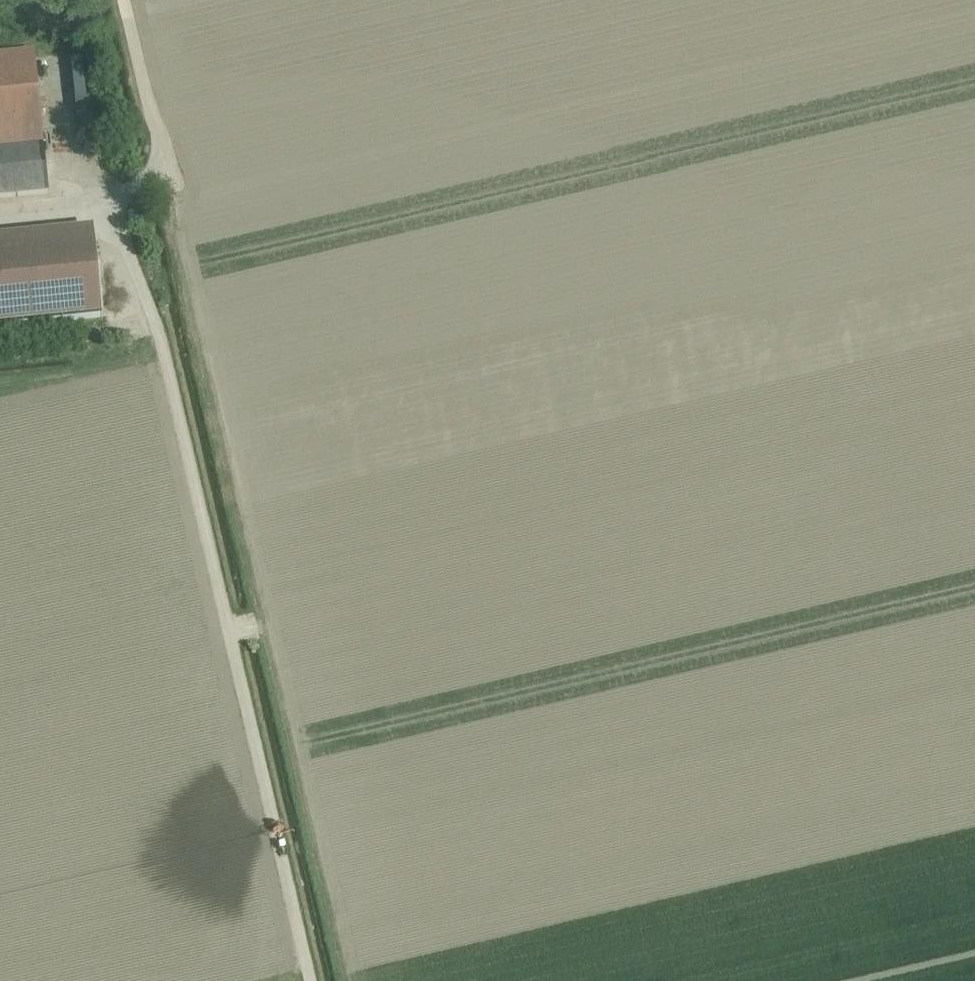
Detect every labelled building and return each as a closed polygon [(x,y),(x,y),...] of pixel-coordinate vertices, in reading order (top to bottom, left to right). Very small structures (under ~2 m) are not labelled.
[(0,54),(0,152),(42,147),(32,51),(0,54)] [(0,152),(0,198),(46,193),(46,191),(42,152),(42,147),(0,152)]
